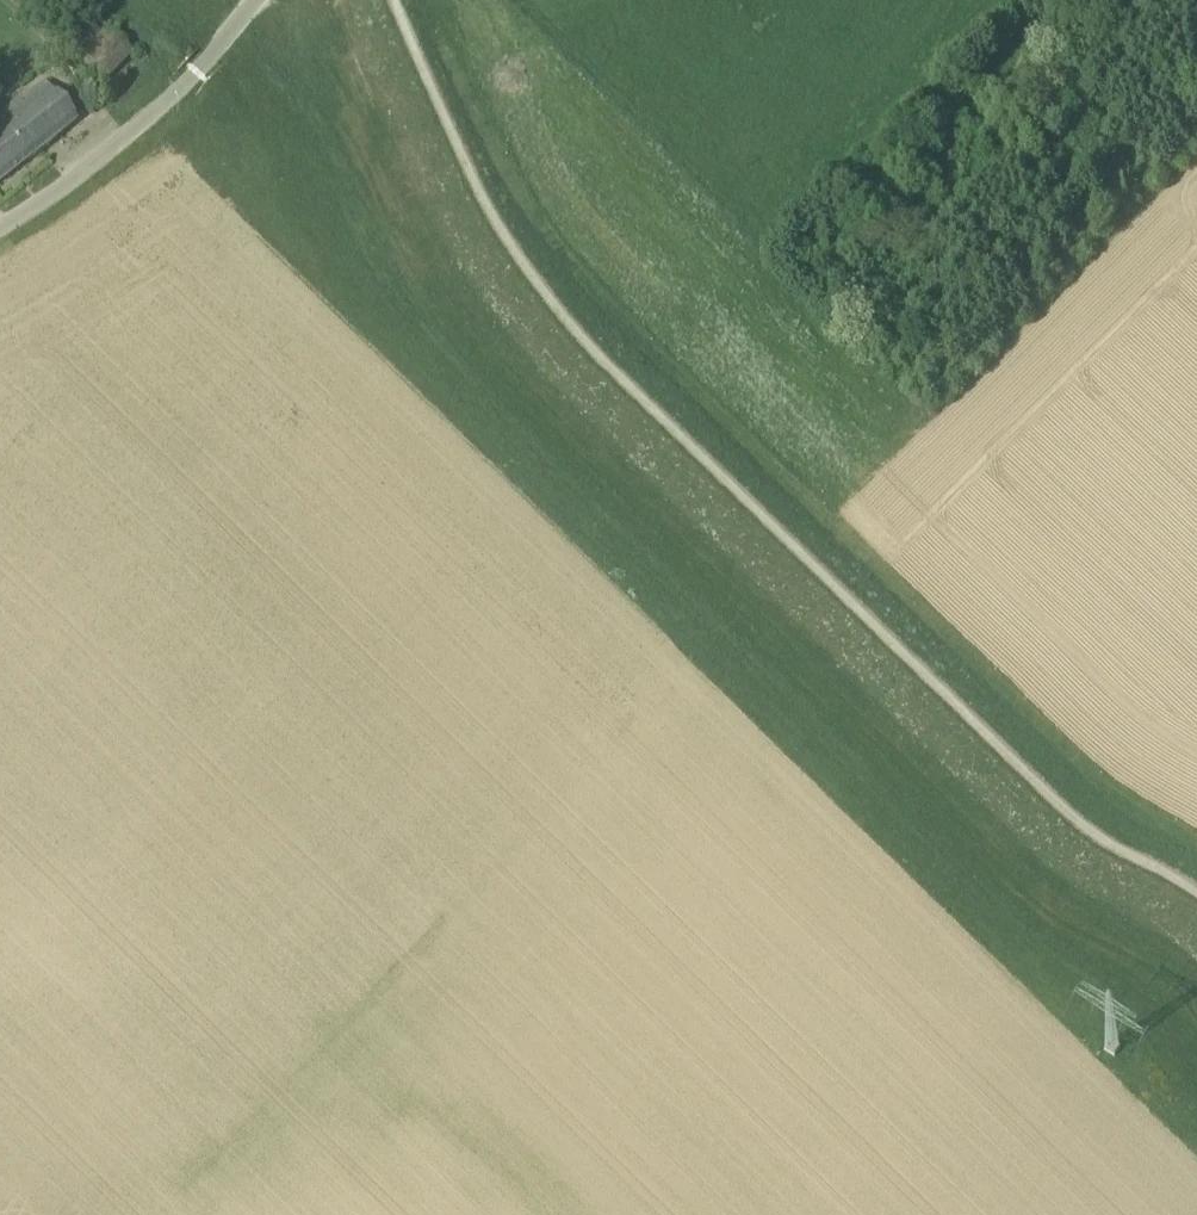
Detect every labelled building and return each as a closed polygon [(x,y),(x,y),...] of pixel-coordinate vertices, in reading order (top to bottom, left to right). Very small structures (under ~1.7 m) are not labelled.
[(93,93),(131,53),(105,28),(67,67),(93,93)] [(77,122),(54,93),(5,133),(0,137),(0,183),(77,122)]
